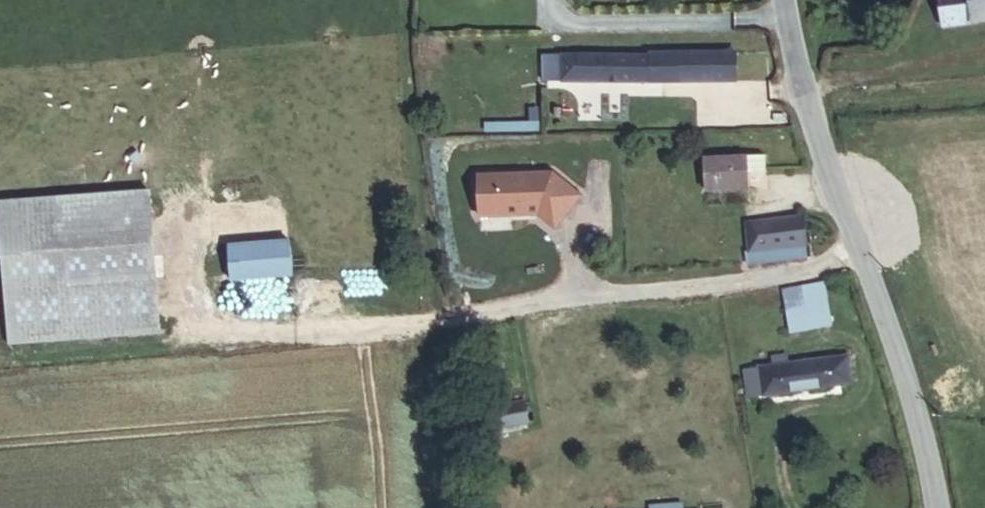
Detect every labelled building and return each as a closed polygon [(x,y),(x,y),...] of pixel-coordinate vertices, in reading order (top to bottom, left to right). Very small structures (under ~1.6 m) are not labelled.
[(930,34),(984,27),(984,0),(925,0),(930,34)] [(740,64),(544,60),(546,84),(740,88),(740,64)] [(749,179),(750,161),(703,160),(701,189),(749,192),(749,179)] [(770,162),(750,161),(749,179),(770,179),(770,162)] [(17,332),(169,321),(161,211),(10,222),(17,332)] [(734,234),(737,259),(794,253),(792,227),(734,234)] [(237,249),(239,282),(301,278),(299,245),(237,249)] [(737,259),(738,272),(795,265),(794,253),(737,259)] [(818,296),(777,303),(785,346),(825,339),(818,296)] [(774,365),(775,376),(793,374),(792,364),(774,365)] [(833,370),(837,396),(852,395),(850,369),(833,370)] [(775,376),(745,379),(747,406),(837,396),(833,370),(793,374),(775,376)] [(518,427),(517,408),(483,410),(483,430),(518,427)]
